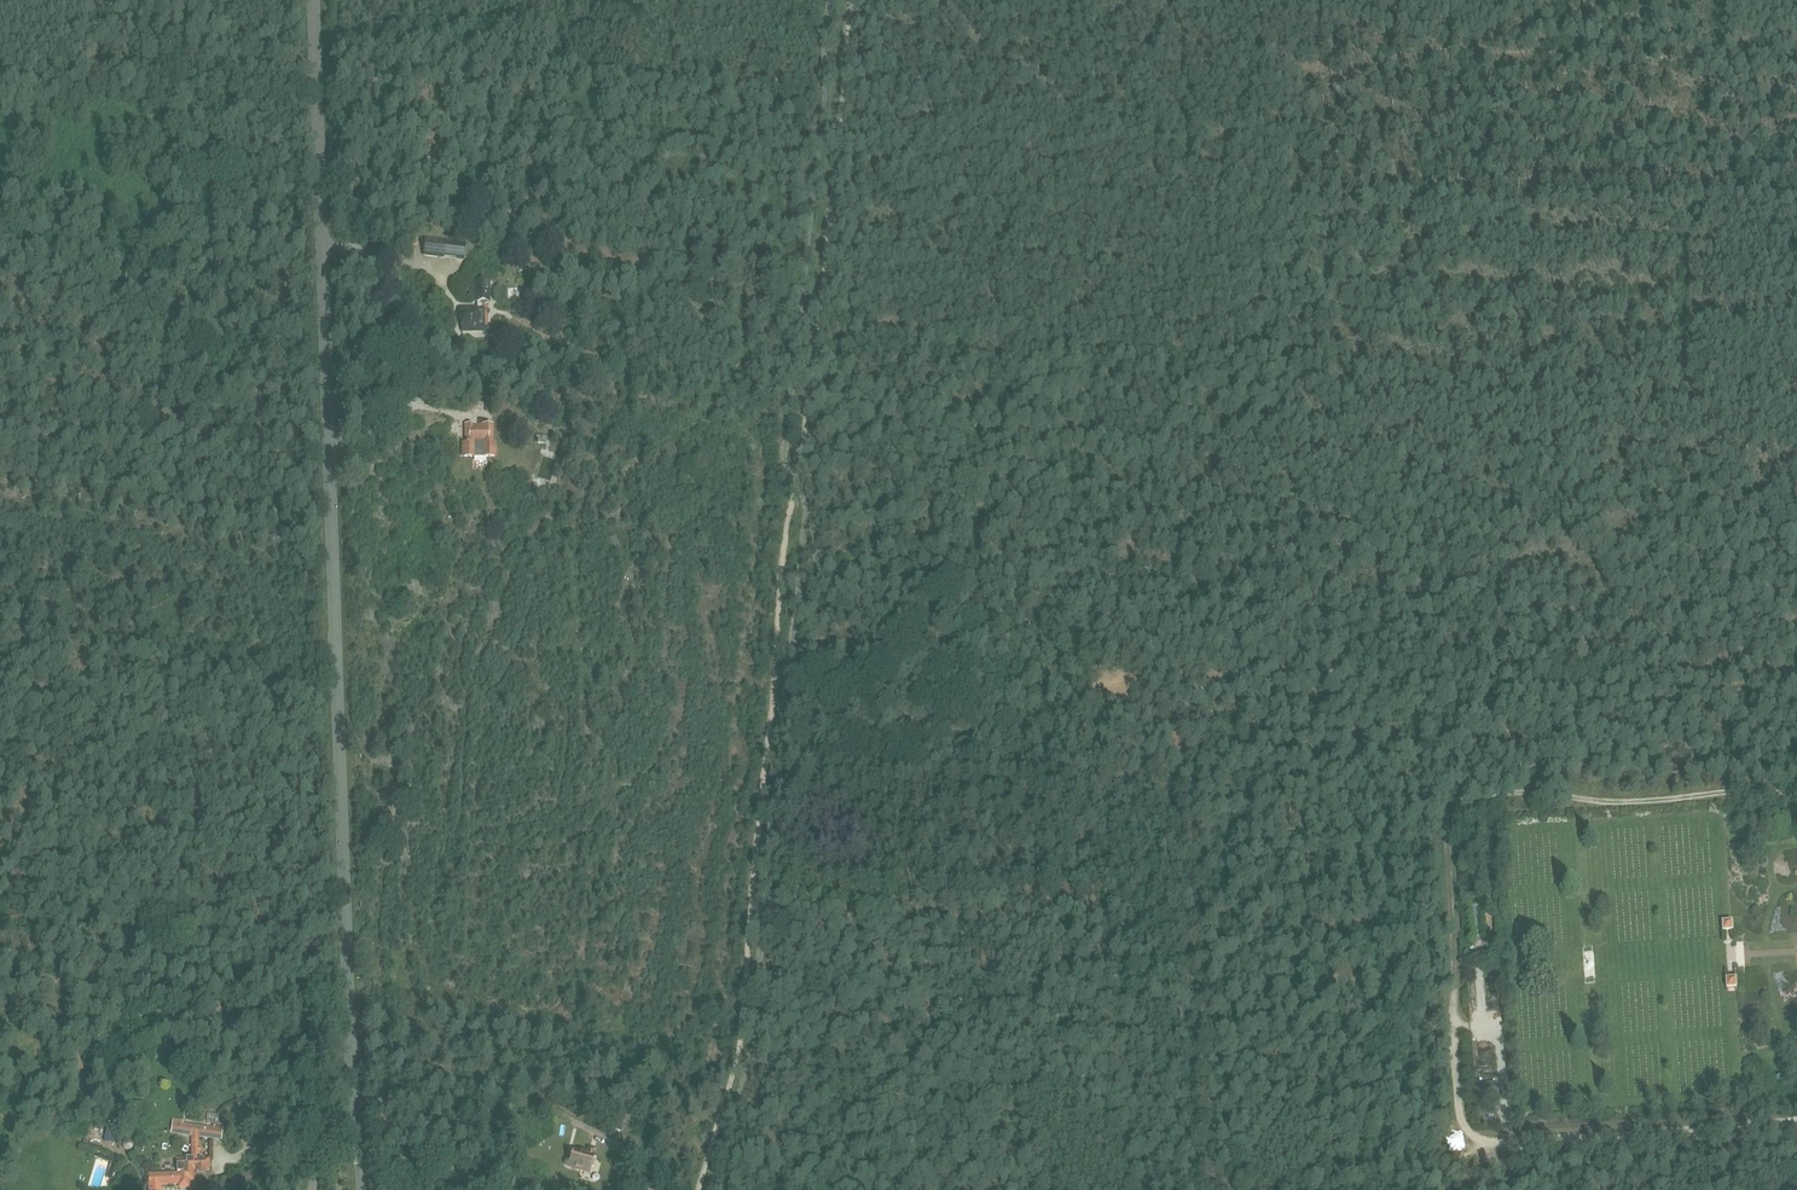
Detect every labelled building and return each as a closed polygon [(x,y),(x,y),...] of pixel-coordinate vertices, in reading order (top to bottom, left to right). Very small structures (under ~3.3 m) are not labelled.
[(425,242),(423,256),(463,260),(465,246),(425,242)] [(488,303),(488,281),(476,282),(477,310),(461,310),(462,331),(483,330),(482,303),(488,303)] [(410,383),(430,388),(434,373),(414,368),(410,383)] [(464,458),(495,457),(495,444),(492,444),(492,426),(467,427),(467,444),(464,444),(464,458)] [(1732,933),(1733,933),(1733,920),(1731,920),(1731,921),(1724,922),(1724,921),(1722,921),(1723,933),(1725,933),(1725,932),(1728,932),(1732,932),(1732,933)] [(1728,977),(1726,978),(1727,990),(1729,990),(1728,989),(1735,988),(1735,990),(1737,989),(1736,977),(1735,977),(1735,978),(1731,978),(1728,979),(1728,977)] [(1499,1084),(1477,1086),(1478,1098),(1500,1097),(1499,1084)] [(625,1118),(611,1114),(607,1128),(622,1132),(625,1118)] [(174,1120),(172,1133),(191,1135),(213,1138),(214,1129),(182,1126),(182,1121),(174,1120)] [(1796,1133),(1796,1122),(1775,1123),(1776,1134),(1796,1133)] [(198,1142),(192,1142),(192,1159),(177,1159),(178,1174),(149,1175),(149,1189),(159,1189),(159,1186),(180,1185),(180,1188),(189,1187),(189,1180),(193,1180),(193,1170),(210,1170),(209,1158),(199,1158),(198,1142)] [(569,1167),(590,1173),(596,1151),(589,1149),(588,1154),(574,1151),(569,1167)]
